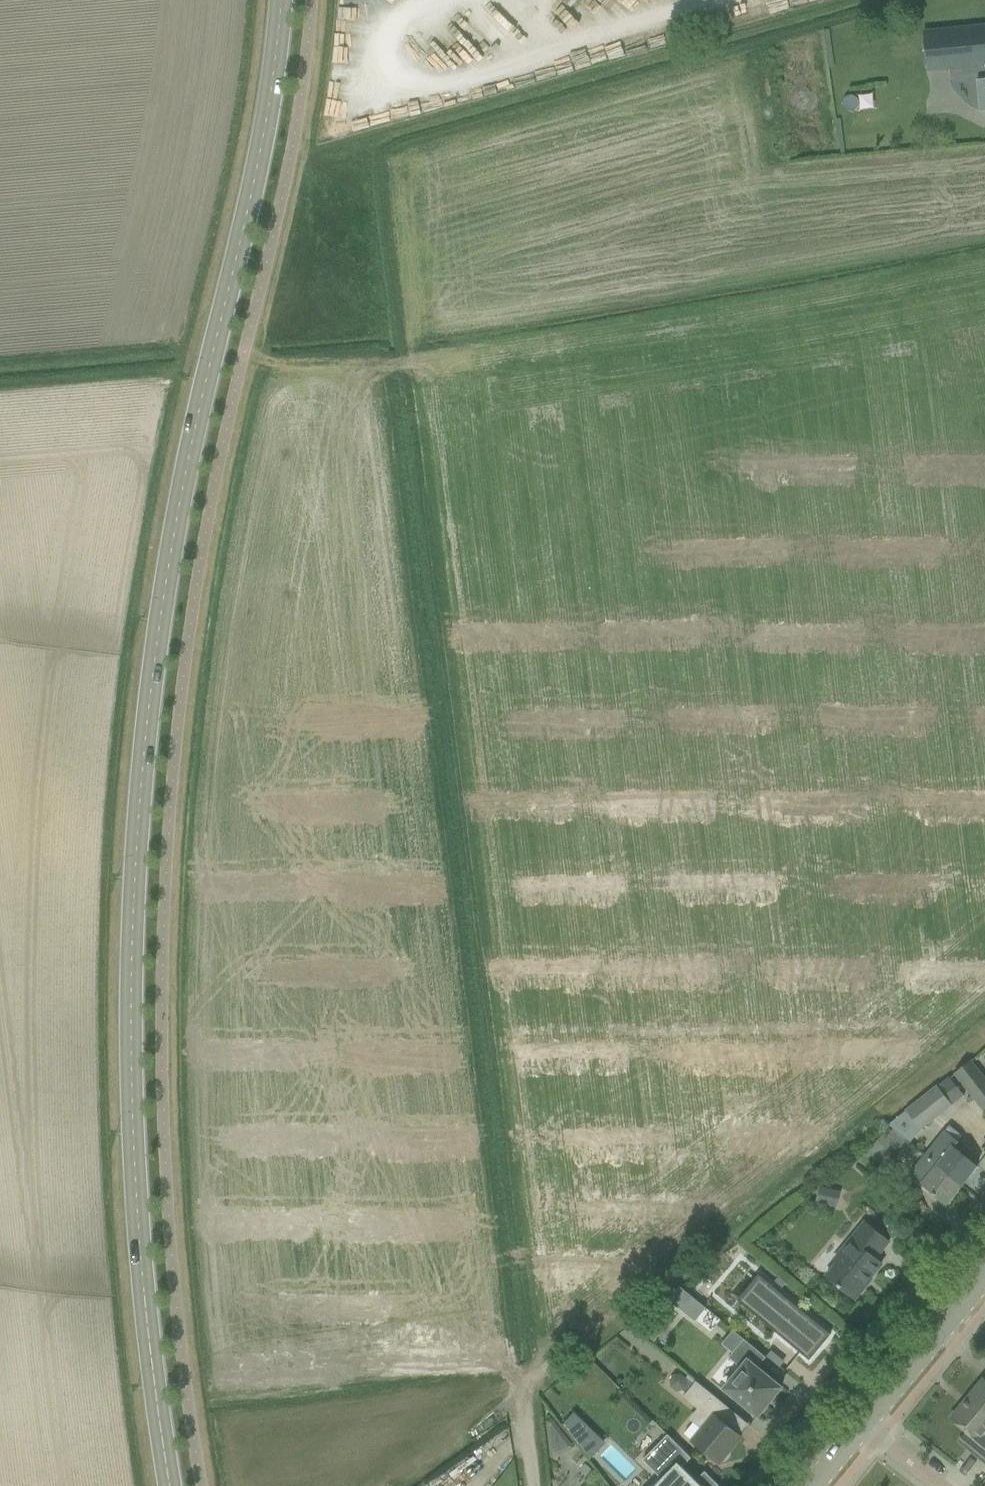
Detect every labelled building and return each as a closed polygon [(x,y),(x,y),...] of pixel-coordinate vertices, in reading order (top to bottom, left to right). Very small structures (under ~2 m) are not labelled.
[(926,31),(931,69),(984,64),(984,25),(926,31)] [(976,79),(978,96),(979,112),(984,112),(984,78),(976,79)] [(844,98),(842,105),(844,108),(848,111),(855,110),(858,107),(859,102),(857,97),(852,95),(848,95),(844,98)] [(956,1074),(984,1110),(984,1079),(971,1061),(956,1074)] [(938,1084),(906,1108),(907,1110),(921,1128),(954,1104),(964,1095),(951,1078),(939,1086),(938,1084)] [(888,1127),(866,1153),(883,1167),(884,1166),(886,1165),(907,1141),(907,1140),(894,1129),(893,1128),(892,1130),(888,1127)] [(940,1137),(926,1155),(963,1185),(977,1166),(960,1153),(953,1147),(958,1140),(945,1131),(940,1137)] [(910,1174),(948,1205),(963,1185),(926,1155),(910,1174)] [(821,1186),(817,1202),(837,1207),(841,1192),(821,1186)] [(827,1276),(855,1299),(872,1279),(871,1277),(882,1264),(876,1258),(889,1242),(866,1222),(834,1259),(838,1262),(827,1276)] [(779,1276),(775,1280),(783,1287),(787,1283),(779,1276)] [(831,1334),(765,1280),(747,1303),(778,1328),(775,1331),(809,1360),(831,1334)] [(680,1286),(667,1297),(695,1319),(705,1306),(680,1286)] [(655,1319),(643,1334),(654,1342),(666,1327),(655,1319)] [(725,1389),(759,1417),(765,1409),(766,1410),(775,1399),(774,1398),(782,1388),(758,1368),(767,1358),(744,1340),(729,1358),(742,1369),(725,1389)] [(674,1374),(670,1380),(670,1386),(676,1391),(682,1390),(687,1385),(686,1378),(681,1374),(674,1374)] [(984,1462),(984,1380),(951,1419),(967,1432),(960,1441),(984,1462)] [(697,1381),(684,1397),(703,1413),(695,1423),(703,1429),(692,1441),(720,1464),(721,1462),(724,1462),(727,1460),(729,1458),(730,1456),(731,1453),(731,1450),(742,1436),(725,1422),(733,1413),(734,1413),(735,1412),(697,1381)] [(552,1418),(546,1420),(549,1445),(567,1437),(552,1418)] [(584,1429),(575,1438),(587,1453),(597,1442),(584,1429)] [(661,1485),(697,1485),(694,1482),(697,1479),(683,1466),(691,1458),(668,1434),(666,1436),(643,1460),(662,1478),(663,1478),(666,1481),(661,1485)]
